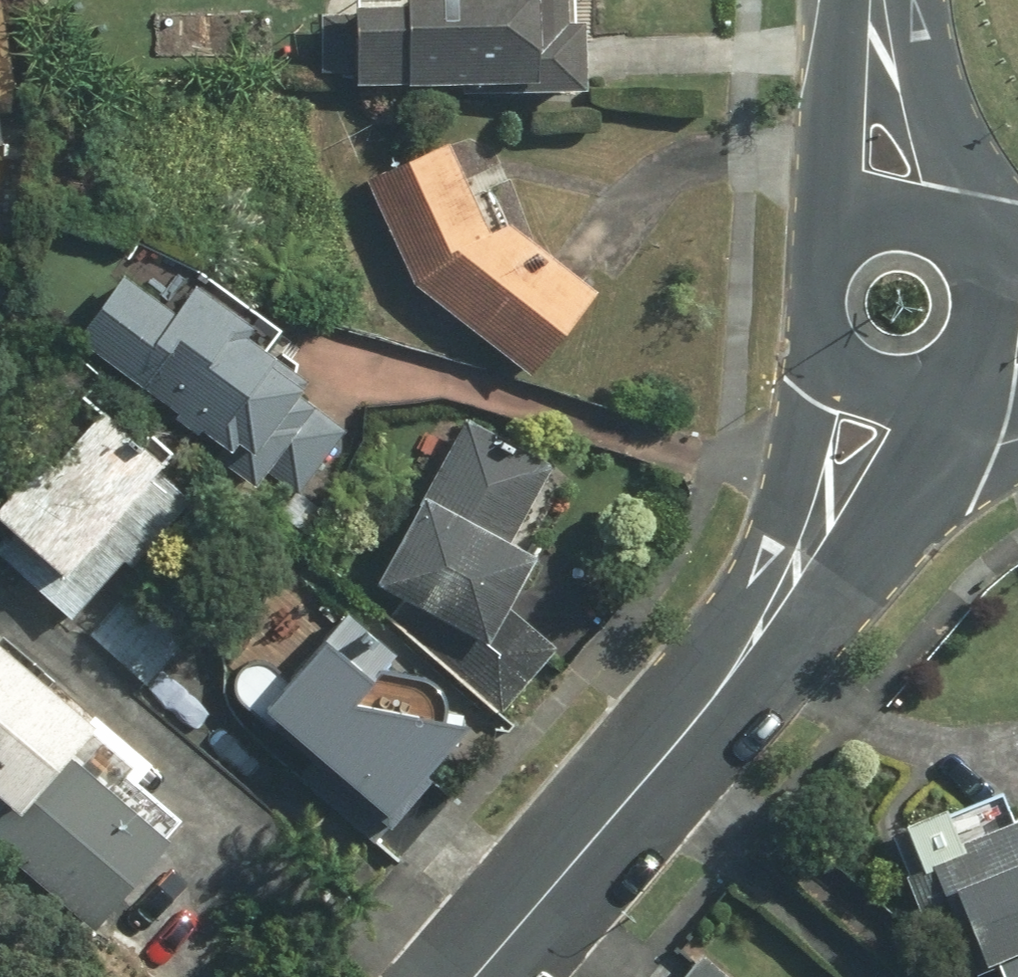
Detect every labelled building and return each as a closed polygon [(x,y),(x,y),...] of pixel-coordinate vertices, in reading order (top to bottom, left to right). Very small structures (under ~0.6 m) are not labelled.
[(27,131),(6,0),(0,0),(0,136),(27,131)] [(336,76),(604,69),(602,15),(588,15),(587,0),(374,0),(375,10),(334,11),(336,76)] [(526,218),(508,226),(464,135),(379,177),(428,280),(548,365),(611,278),(526,218)] [(192,305),(138,269),(92,336),(317,489),(363,422),(321,393),(331,375),(297,355),(303,344),(270,326),(277,313),(208,276),(192,305)] [(204,492),(174,466),(192,444),(110,374),(10,489),(21,499),(0,523),(0,544),(78,611),(133,548),(146,559),(204,492)] [(556,544),(530,531),(565,461),(474,415),(393,576),(419,589),(402,609),(508,703),(564,641),(525,606),(556,544)] [(348,595),(278,682),(421,797),(491,710),(348,595)] [(7,620),(0,630),(0,747),(40,778),(0,830),(0,834),(116,925),(192,829),(90,750),(122,710),(7,620)] [(1009,783),(924,816),(983,967),(1015,955),(1017,963),(1017,804),(1009,783)] [(707,953),(687,976),(736,976),(707,953)]
